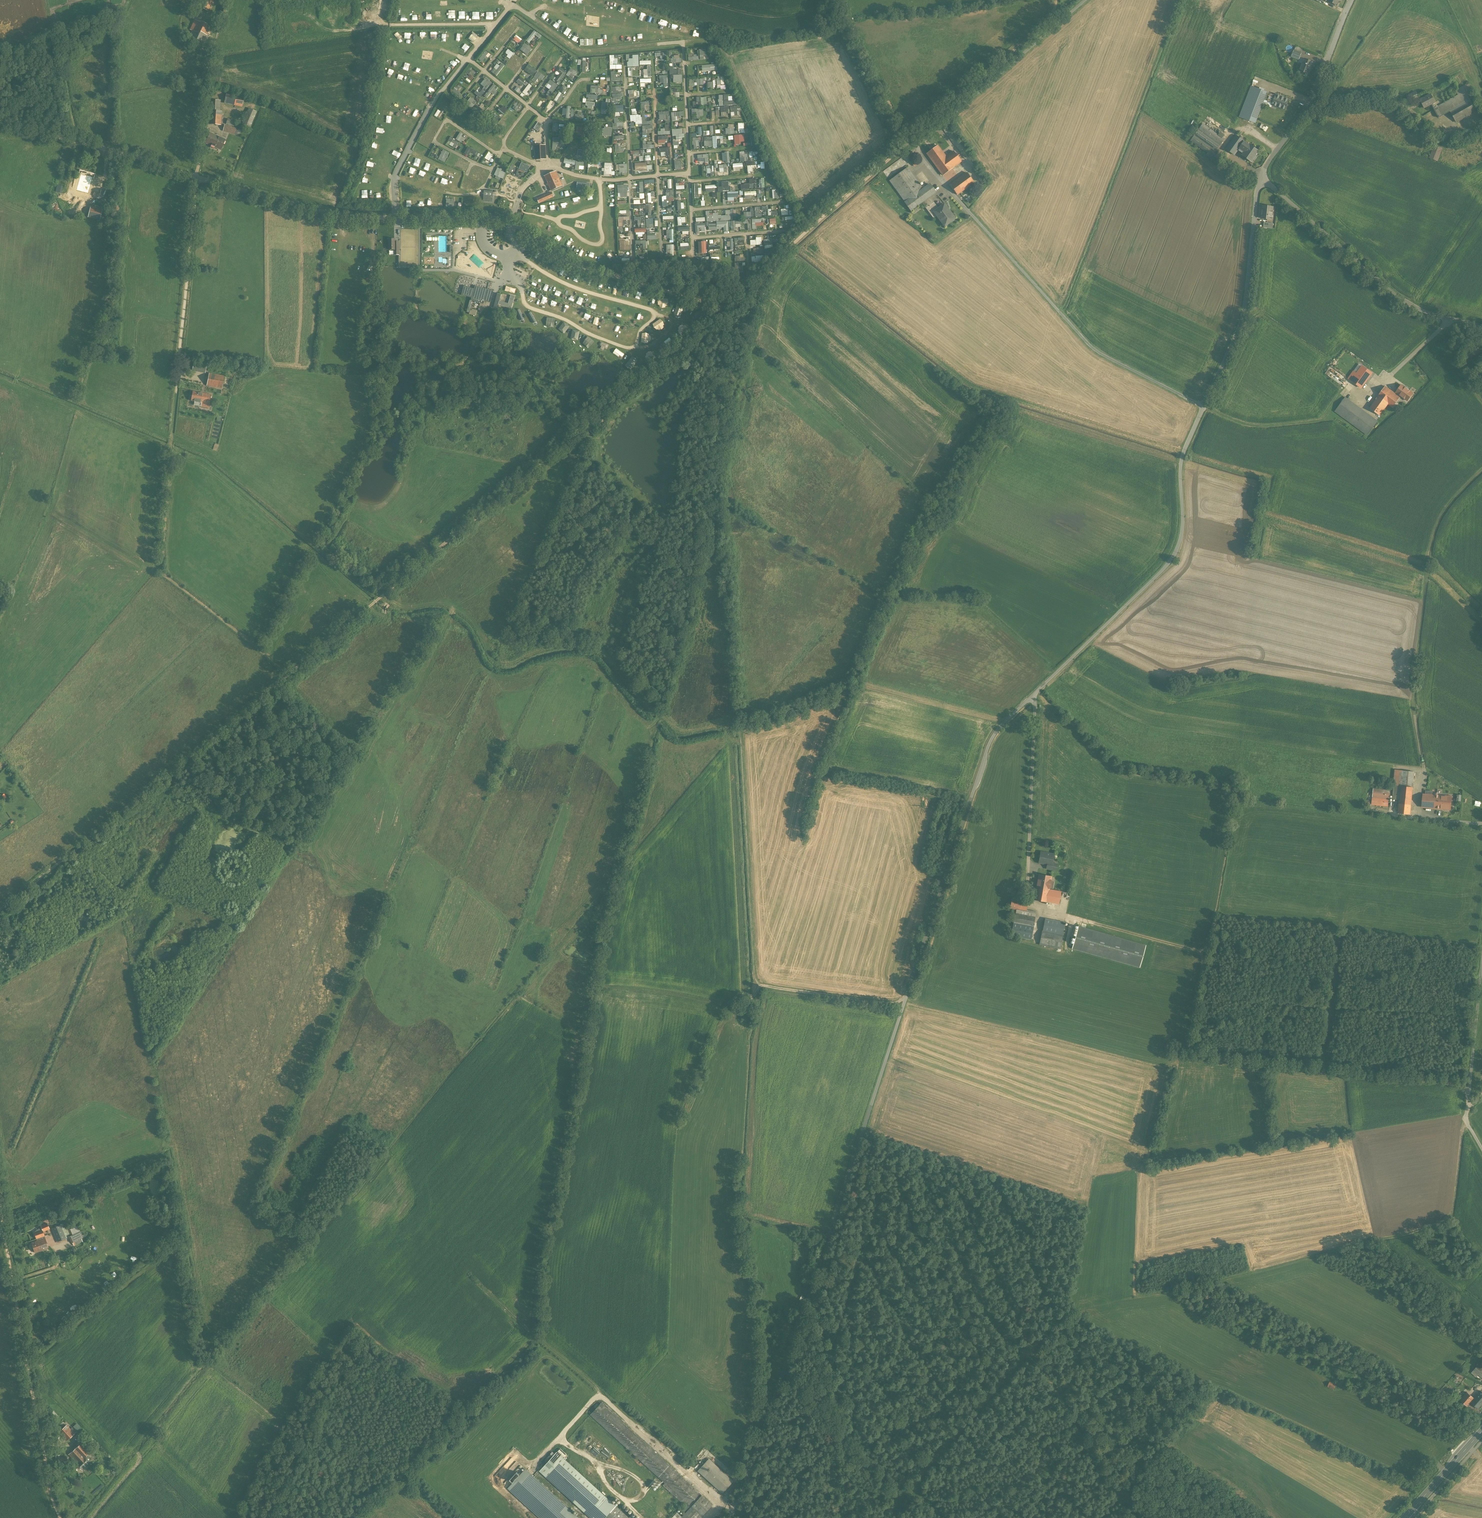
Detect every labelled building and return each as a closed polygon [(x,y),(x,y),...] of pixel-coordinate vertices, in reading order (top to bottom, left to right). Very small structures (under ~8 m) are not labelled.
[(199,7),(207,11),(213,0),(203,0),(199,7)] [(222,6),(219,18),(225,19),(227,7),(222,6)] [(207,32),(210,34),(213,28),(198,20),(193,31),(192,30),(188,38),(203,45),(207,35),(206,35),(207,32)] [(503,38),(506,34),(501,30),(495,37),(502,43),(505,40),(503,38)] [(539,38),(541,35),(534,30),(526,41),(529,43),(534,35),(539,38)] [(519,44),(522,39),(517,34),(513,39),(519,44)] [(525,43),(520,49),(527,55),(532,48),(525,43)] [(505,53),(508,55),(506,56),(510,59),(514,53),(508,49),(505,53)] [(490,58),(493,55),(486,50),(479,59),(482,61),(486,55),(490,58)] [(538,51),(534,56),(542,62),(546,58),(538,51)] [(516,54),(508,65),(511,67),(514,63),(518,66),(523,59),(516,54)] [(639,66),(638,54),(632,55),(633,58),(628,58),(629,62),(627,62),(627,66),(639,66)] [(614,58),(614,55),(610,55),(610,69),(621,69),(621,63),(617,63),(617,58),(614,58)] [(1313,62),(1305,59),(1300,71),(1308,74),(1313,62)] [(544,60),(538,70),(544,73),(550,63),(544,60)] [(501,63),(497,70),(494,67),(491,72),(497,76),(504,65),(501,63)] [(528,64),(524,70),(533,75),(537,70),(528,64)] [(673,74),(674,83),(683,82),(682,68),(674,69),(674,66),(670,66),(670,74),(673,74)] [(559,83),(566,71),(558,67),(556,71),(560,72),(557,77),(553,75),(551,78),(559,83)] [(567,74),(572,78),(576,71),(571,68),(567,74)] [(538,71),(531,80),(535,83),(538,78),(542,80),(545,76),(538,71)] [(615,77),(615,71),(611,71),(611,81),(623,80),(622,77),(615,77)] [(470,82),(474,77),(470,74),(466,79),(470,82)] [(485,75),(483,77),(484,79),(480,84),(486,89),(493,82),(485,75)] [(668,86),(667,75),(660,75),(660,83),(663,83),(664,87),(668,86)] [(522,85),(525,80),(520,76),(516,81),(522,85)] [(724,76),(716,77),(718,85),(725,84),(724,76)] [(652,82),(651,78),(640,78),(640,87),(646,87),(645,83),(652,82)] [(545,86),(550,89),(546,94),(549,97),(558,85),(550,79),(545,86)] [(529,83),(522,92),(526,94),(532,85),(529,83)] [(494,84),(484,96),(487,98),(491,93),(494,95),(499,88),(494,84)] [(480,99),(485,90),(479,86),(473,94),(480,99)] [(1267,92),(1251,86),(1241,112),(1257,118),(1264,100),(1267,93),(1267,92)] [(224,103),(242,107),(244,95),(226,91),(224,103)] [(559,91),(554,100),(559,103),(564,94),(559,91)] [(1465,91),(1437,107),(1434,109),(1438,117),(1438,118),(1450,111),(1456,122),(1476,112),(1465,91)] [(1416,92),(1407,97),(1409,101),(1418,97),(1416,92)] [(1276,96),(1267,93),(1264,100),(1273,103),(1276,96)] [(728,94),(719,95),(720,112),(730,111),(731,116),(738,115),(737,108),(738,108),(738,100),(732,101),(732,95),(729,96),(728,94)] [(1431,94),(1420,100),(1424,108),(1431,104),(1434,109),(1437,107),(1435,103),(1435,102),(1431,94)] [(1289,100),(1276,95),(1276,96),(1273,103),(1272,105),(1285,109),(1289,100)] [(693,107),(707,106),(707,96),(696,97),(696,101),(693,101),(693,107)] [(466,103),(471,108),(476,102),(471,97),(466,103)] [(541,98),(536,105),(542,109),(546,102),(541,98)] [(210,99),(209,124),(221,125),(222,111),(220,110),(221,100),(210,99)] [(518,110),(521,103),(515,100),(512,108),(518,110)] [(503,105),(498,110),(503,114),(508,109),(503,105)] [(257,111),(249,108),(241,126),(249,130),(257,111)] [(512,117),(514,119),(517,115),(510,110),(499,124),(504,127),(512,117)] [(669,111),(659,111),(659,120),(665,119),(666,122),(670,122),(669,111)] [(679,116),(684,116),(684,111),(671,112),(672,120),(679,120),(679,116)] [(1257,118),(1241,112),(1239,117),(1255,123),(1257,118)] [(647,129),(653,129),(652,120),(650,120),(649,116),(645,117),(645,115),(641,115),(641,114),(630,115),(631,122),(631,126),(638,125),(642,125),(643,137),(647,137),(647,129)] [(613,123),(613,129),(624,128),(624,122),(618,122),(618,117),(614,117),(614,123),(613,123)] [(538,131),(543,125),(538,122),(534,128),(538,131)] [(225,124),(223,131),(239,136),(241,129),(225,124)] [(734,124),(728,124),(729,128),(725,128),(725,134),(735,133),(734,124)] [(1224,140),(1202,124),(1191,140),(1208,153),(1206,155),(1211,158),(1212,156),(1214,158),(1219,152),(1217,151),(1224,140)] [(604,126),(603,135),(611,136),(612,127),(604,126)] [(676,136),(676,140),(684,139),(684,133),(682,133),(682,128),(672,129),(673,136),(676,136)] [(210,132),(205,143),(221,150),(225,139),(210,132)] [(462,142),(466,134),(459,132),(456,139),(462,142)] [(492,134),(490,138),(494,141),(491,146),(495,148),(500,140),(492,134)] [(735,144),(741,144),(741,142),(745,141),(744,134),(734,135),(735,144)] [(1236,135),(1226,149),(1234,155),(1239,148),(1240,148),(1240,147),(1244,141),(1236,135)] [(456,148),(459,142),(454,140),(455,139),(450,136),(447,144),(456,148)] [(722,144),(722,136),(704,137),(705,145),(709,145),(709,147),(717,147),(717,144),(722,144)] [(552,150),(555,151),(556,145),(565,146),(565,139),(553,138),(552,150)] [(643,148),(654,148),(654,144),(652,145),(652,141),(646,141),(646,140),(643,140),(643,148)] [(1244,141),(1240,147),(1240,148),(1245,152),(1250,145),(1244,141)] [(417,142),(411,158),(415,160),(420,143),(417,142)] [(615,144),(615,152),(624,151),(624,147),(621,148),(621,145),(618,145),(618,144),(615,144)] [(535,145),(535,160),(546,159),(546,145),(535,145)] [(948,153),(945,155),(938,145),(927,153),(943,175),(954,167),(953,167),(961,161),(953,151),(949,154),(948,153)] [(1259,151),(1250,145),(1245,152),(1243,155),(1247,158),(1247,157),(1251,160),(1255,154),(1256,155),(1259,151)] [(481,153),(468,146),(463,154),(468,157),(471,152),(476,155),(474,158),(477,159),(481,153)] [(1443,150),(1435,146),(1430,158),(1439,161),(1443,150)] [(671,156),(670,147),(660,148),(661,156),(671,156)] [(445,162),(450,152),(443,149),(438,159),(445,162)] [(639,156),(640,161),(644,160),(643,155),(642,150),(632,151),(632,156),(639,156)] [(741,161),(753,160),(752,155),(756,155),(756,151),(741,152),(741,161)] [(489,161),(493,155),(488,152),(485,158),(489,161)] [(451,165),(455,157),(449,155),(446,163),(451,165)] [(457,162),(454,161),(452,166),(461,169),(464,159),(458,158),(457,162)] [(564,160),(564,163),(575,164),(575,169),(584,169),(584,161),(564,160)] [(747,172),(753,172),(753,168),(757,168),(757,161),(747,162),(747,172)] [(530,166),(522,162),(519,169),(527,172),(530,166)] [(635,170),(647,170),(647,162),(635,163),(635,170)] [(619,172),(627,172),(627,163),(616,164),(616,170),(619,170),(619,172)] [(498,167),(494,177),(501,180),(505,172),(501,171),(502,169),(498,167)] [(487,174),(484,173),(485,169),(482,168),(479,179),(485,180),(487,174)] [(923,189),(907,168),(890,181),(911,210),(922,202),(929,197),(935,192),(929,184),(923,189)] [(556,171),(545,176),(551,190),(562,185),(556,171)] [(93,175),(81,172),(77,189),(88,192),(93,175)] [(519,184),(521,178),(519,178),(520,173),(517,172),(516,175),(510,173),(507,180),(519,184)] [(967,173),(950,185),(957,195),(974,182),(967,173)] [(741,184),(741,189),(756,188),(756,178),(749,178),(749,183),(744,183),(744,180),(738,180),(738,184),(741,184)] [(718,186),(718,191),(729,191),(729,181),(722,181),(722,186),(718,186)] [(617,184),(618,197),(628,197),(627,184),(617,184)] [(666,196),(662,196),(662,206),(667,206),(667,201),(674,201),(674,189),(666,190),(666,196)] [(493,191),(485,190),(484,190),(484,193),(483,197),(486,198),(486,201),(489,201),(489,198),(492,198),(493,191)] [(676,191),(677,214),(685,213),(685,209),(681,210),(679,193),(687,193),(687,190),(676,191)] [(537,198),(539,203),(554,197),(552,192),(537,198)] [(646,202),(652,202),(651,195),(648,195),(648,192),(634,193),(634,200),(641,199),(640,196),(646,196),(646,202)] [(929,197),(922,202),(926,208),(934,202),(929,197)] [(446,207),(454,207),(454,198),(446,198),(446,207)] [(938,208),(934,202),(926,208),(930,214),(934,212),(937,216),(939,215),(942,220),(941,221),(945,226),(955,218),(944,204),(938,208)] [(100,220),(99,221),(105,223),(106,219),(100,217),(102,209),(91,206),(88,217),(100,220)] [(1273,207),(1263,206),(1261,219),(1272,220),(1273,207)] [(754,217),(753,208),(750,208),(751,212),(744,212),(744,217),(754,217)] [(707,221),(731,220),(730,210),(726,210),(726,215),(718,215),(718,212),(710,213),(710,211),(706,211),(707,221)] [(622,220),(629,220),(629,216),(618,217),(619,233),(623,233),(622,220)] [(638,224),(641,224),(641,227),(645,227),(645,216),(635,216),(634,220),(638,220),(638,224)] [(647,228),(654,227),(653,218),(645,219),(647,228)] [(762,219),(752,219),(752,229),(756,229),(756,225),(762,225),(762,219)] [(751,230),(751,220),(730,220),(731,231),(736,231),(736,227),(741,227),(741,223),(748,223),(748,230),(751,230)] [(729,231),(728,221),(705,222),(705,226),(709,226),(709,229),(724,229),(724,231),(729,231)] [(706,231),(705,223),(700,223),(700,222),(695,222),(695,232),(706,231)] [(751,245),(763,244),(762,235),(756,235),(756,239),(750,240),(751,245)] [(624,241),(624,238),(619,238),(619,250),(630,250),(629,240),(624,241)] [(735,246),(745,245),(745,238),(734,238),(735,246)] [(772,238),(764,239),(765,248),(773,247),(772,238)] [(389,250),(394,249),(394,251),(399,251),(399,241),(396,241),(396,239),(389,239),(389,250)] [(647,240),(635,240),(636,243),(639,243),(639,248),(647,248),(647,240)] [(709,257),(705,257),(705,261),(715,261),(715,250),(709,250),(709,257)] [(739,265),(739,263),(735,263),(735,272),(743,272),(743,265),(739,265)] [(472,298),(471,300),(483,303),(484,302),(490,303),(493,292),(487,290),(487,289),(475,286),(475,289),(464,286),(462,295),(472,298)] [(499,301),(498,305),(511,308),(515,296),(511,295),(508,303),(499,301)] [(1330,364),(1323,374),(1340,386),(1344,380),(1332,372),(1335,368),(1330,364)] [(1372,373),(1359,364),(1348,378),(1361,388),(1372,373)] [(224,376),(209,373),(207,386),(222,388),(224,376)] [(1413,393),(1401,385),(1396,392),(1396,393),(1396,394),(1395,394),(1388,404),(1393,408),(1393,407),(1400,398),(1400,397),(1401,396),(1407,401),(1413,393)] [(1385,387),(1377,397),(1388,404),(1395,394),(1385,386),(1385,387)] [(202,402),(201,406),(209,408),(211,394),(193,391),(191,400),(202,402)] [(1377,421),(1345,397),(1335,411),(1367,435),(1377,421)] [(1388,404),(1377,397),(1369,408),(1379,415),(1388,404)] [(1414,772),(1395,770),(1393,785),(1401,786),(1413,787),(1414,772)] [(1401,786),(1393,785),(1392,799),(1399,800),(1401,786)] [(1413,787),(1401,786),(1399,800),(1399,804),(1411,805),(1413,787)] [(1389,790),(1373,788),(1372,797),(1389,799),(1389,790)] [(1437,795),(1423,794),(1422,807),(1436,808),(1437,795)] [(1451,796),(1437,795),(1436,808),(1450,809),(1451,796)] [(1389,799),(1372,797),(1371,804),(1388,806),(1389,799)] [(1411,805),(1399,804),(1398,813),(1410,814),(1411,805)] [(1053,854),(1041,852),(1040,855),(1038,856),(1040,858),(1039,861),(1042,861),(1044,863),(1048,864),(1052,865),(1052,864),(1053,854)] [(1051,877),(1039,874),(1036,891),(1048,893),(1049,889),(1051,877)] [(1061,891),(1049,889),(1048,893),(1047,901),(1059,904),(1061,891)] [(1048,893),(1036,891),(1034,899),(1047,901),(1048,893)] [(1029,900),(1012,896),(1010,908),(1016,909),(1027,911),(1027,910),(1029,900)] [(1026,915),(1015,913),(1011,935),(1031,939),(1035,917),(1026,915)] [(1065,922),(1045,919),(1043,930),(1062,934),(1065,922)] [(1146,945),(1078,926),(1072,948),(1139,967),(1146,945)] [(1043,930),(1042,930),(1040,944),(1060,948),(1062,934),(1043,930)] [(85,1219),(83,1221),(90,1228),(92,1226),(85,1219)] [(34,1232),(36,1238),(37,1241),(31,1242),(35,1252),(48,1248),(44,1236),(43,1231),(49,1229),(47,1223),(40,1225),(41,1227),(34,1232)] [(65,1223),(51,1228),(57,1242),(66,1238),(65,1236),(69,1234),(65,1223)] [(71,1243),(72,1243),(73,1245),(79,1243),(78,1242),(79,1242),(82,1241),(81,1238),(85,1236),(82,1230),(80,1231),(79,1228),(75,1230),(74,1227),(69,1230),(71,1235),(68,1236),(71,1243)] [(1473,1369),(1481,1378),(1481,1367),(1479,1364),(1473,1369)] [(1330,1380),(1327,1386),(1336,1391),(1339,1385),(1330,1380)] [(1481,1406),(1481,1389),(1474,1396),(1468,1390),(1460,1398),(1467,1405),(1470,1402),(1477,1410),(1481,1406)] [(600,1405),(589,1416),(638,1461),(635,1465),(653,1481),(656,1478),(686,1505),(680,1512),(684,1515),(682,1517),(702,1517),(712,1507),(600,1405)] [(66,1425),(58,1432),(66,1441),(74,1433),(66,1425)] [(91,1451),(82,1442),(68,1454),(73,1460),(72,1460),(81,1469),(91,1460),(86,1455),(91,1451)] [(540,1472),(591,1517),(628,1517),(557,1453),(540,1472)] [(55,1455),(55,1464),(61,1464),(61,1461),(67,1461),(67,1457),(61,1457),(60,1455),(55,1455)] [(707,1459),(696,1471),(720,1493),(730,1481),(707,1459)] [(525,1469),(507,1489),(516,1498),(511,1504),(527,1517),(578,1517),(525,1469)]
